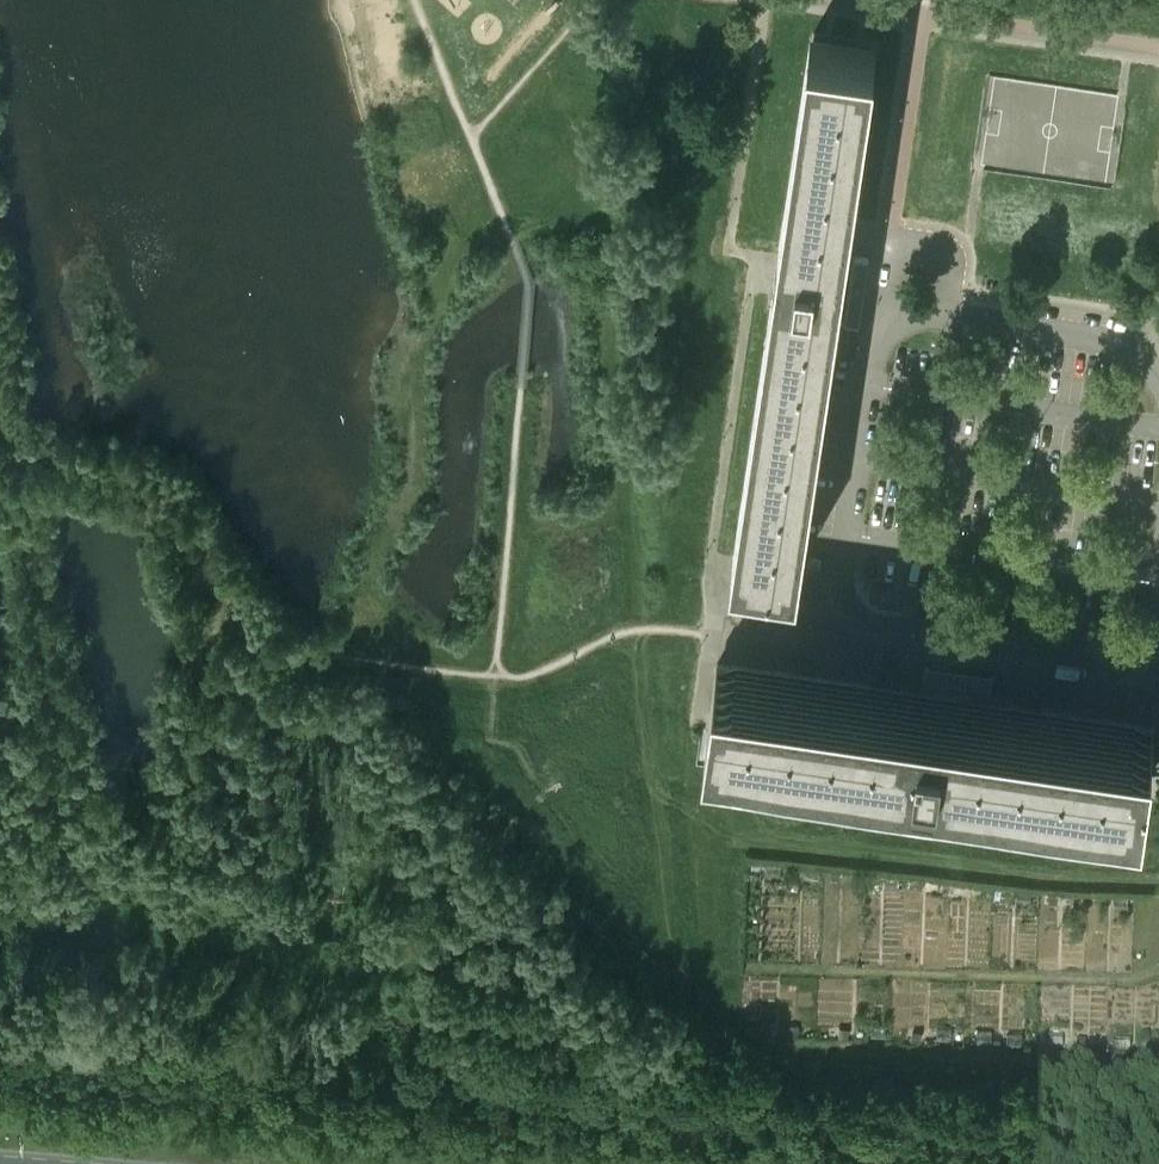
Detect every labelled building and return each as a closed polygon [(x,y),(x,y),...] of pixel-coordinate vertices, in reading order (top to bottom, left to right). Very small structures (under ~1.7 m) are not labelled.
[(775,325),(740,558),(793,565),(824,355),(829,319),(836,320),(845,321),(859,323),(859,322),(869,258),(869,257),(858,255),(846,254),(839,253),(869,47),(861,46),(817,40),(775,325)] [(736,585),(731,618),(749,620),(754,587),(736,585)] [(717,662),(710,715),(912,745),(959,752),(1145,780),(1153,728),(1152,728),(988,703),(989,696),(993,673),(927,663),(926,663),(924,674),(922,686),(921,693),(717,662)] [(858,962),(896,963),(897,946),(858,944),(858,962)]
